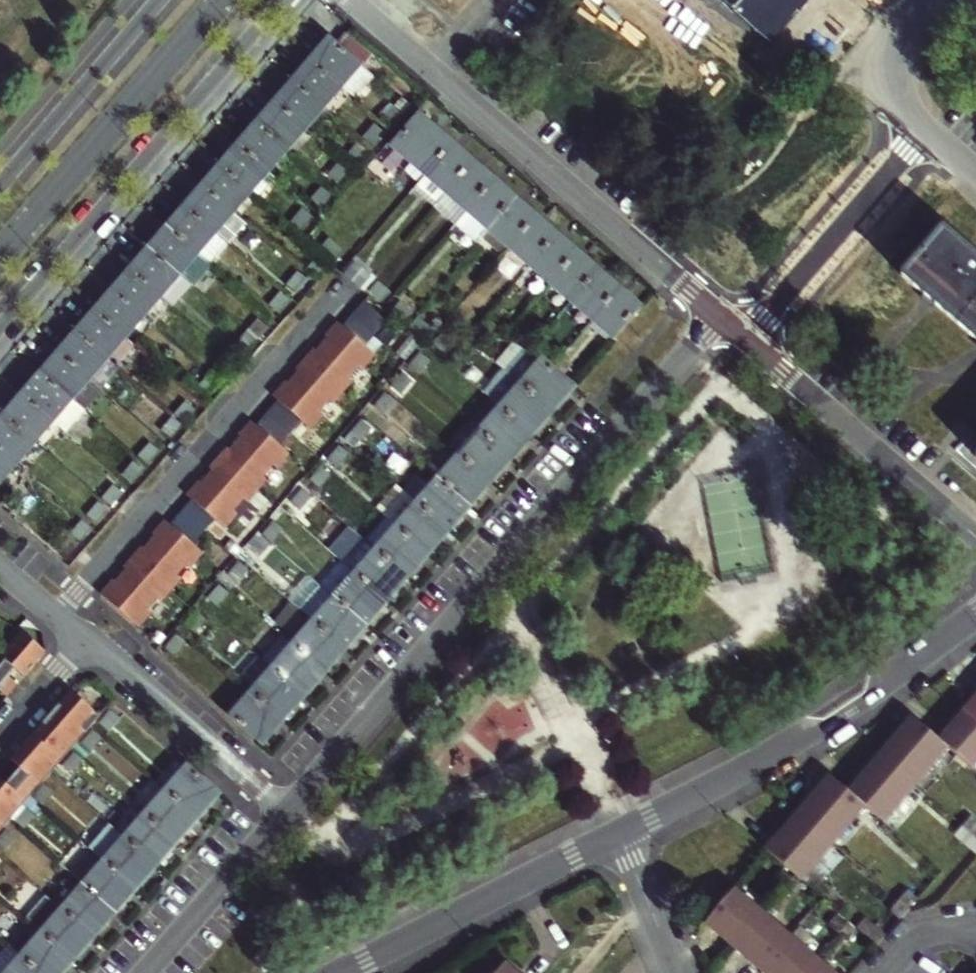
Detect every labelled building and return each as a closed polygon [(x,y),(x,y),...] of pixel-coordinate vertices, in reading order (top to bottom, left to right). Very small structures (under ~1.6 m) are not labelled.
[(340,85),(359,63),(331,39),(312,61),(340,85)] [(312,61),(295,81),(323,105),(340,85),(312,61)] [(295,81),(277,102),(305,126),(323,105),(295,81)] [(277,102),(259,123),(287,147),(305,126),(277,102)] [(412,160),(427,173),(452,144),(419,115),(395,145),(412,160)] [(287,147),(259,123),(240,144),(268,168),(287,147)] [(240,144),(222,165),(250,189),(268,168),(240,144)] [(452,144),(427,173),(448,191),(473,162),(452,144)] [(420,181),(427,173),(412,160),(406,168),(420,181)] [(494,180),(473,162),(448,191),(469,209),(494,180)] [(222,165),(205,185),(233,210),(250,189),(222,165)] [(427,173),(420,181),(441,199),(448,191),(427,173)] [(494,180),(469,209),(491,228),(516,199),(494,180)] [(233,210),(205,185),(187,206),(215,231),(233,210)] [(462,217),(469,209),(448,191),(441,199),(462,217)] [(491,228),(511,246),(536,217),(516,199),(491,228)] [(169,227),(197,251),(215,231),(187,206),(169,227)] [(484,236),(491,228),(469,209),(462,217),(484,236)] [(511,246),(532,264),(557,235),(536,217),(511,246)] [(169,227),(150,249),(178,273),(197,251),(169,227)] [(921,252),(902,273),(975,337),(975,254),(969,248),(967,250),(941,229),(921,252)] [(557,235),(532,264),(553,282),(578,253),(557,235)] [(178,273),(150,249),(132,270),(160,294),(178,273)] [(578,253),(553,282),(573,300),(599,271),(578,253)] [(132,270),(113,291),(142,316),(160,294),(132,270)] [(599,271),(573,300),(594,318),(620,289),(599,271)] [(620,289),(594,318),(615,336),(641,307),(620,289)] [(113,291),(96,311),(124,336),(142,316),(113,291)] [(371,299),(349,319),(370,341),(391,321),(371,299)] [(79,331),(107,356),(124,336),(96,311),(79,331)] [(379,354),(340,321),(309,356),(347,389),(379,354)] [(79,331),(61,352),(89,377),(107,356),(79,331)] [(89,377),(61,352),(42,374),(71,398),(89,377)] [(562,356),(552,367),(564,377),(573,365),(562,356)] [(345,393),(306,359),(276,395),(313,428),(345,393)] [(552,367),(543,359),(522,383),(552,409),(573,385),(564,377),(552,367)] [(71,398),(42,374),(24,394),(53,419),(71,398)] [(490,397),(501,407),(522,383),(510,374),(490,397)] [(531,433),(552,409),(522,383),(501,407),(531,433)] [(5,416),(34,441),(53,419),(24,394),(5,416)] [(286,439),(300,422),(276,402),(262,420),(286,439)] [(531,433),(501,407),(481,430),(511,456),(531,433)] [(0,422),(0,448),(16,461),(34,441),(5,416),(0,422)] [(292,454),(253,421),(222,456),(260,489),(292,454)] [(511,456),(481,430),(461,453),(490,479),(511,456)] [(16,461),(0,448),(0,480),(16,461)] [(490,479),(461,453),(439,478),(469,504),(490,479)] [(260,492),(221,458),(191,494),(228,527),(260,492)] [(439,478),(419,502),(449,527),(469,504),(439,478)] [(449,527),(419,502),(398,526),(427,552),(449,527)] [(369,542),(377,550),(398,526),(389,518),(369,542)] [(205,554),(166,520),(136,556),(174,589),(205,554)] [(350,525),(334,547),(344,554),(360,532),(350,525)] [(407,575),(427,552),(398,526),(377,550),(407,575)] [(369,542),(349,566),(357,573),(377,550),(369,542)] [(407,575),(377,550),(357,573),(386,599),(407,575)] [(173,591),(134,558),(104,593),(142,626),(173,591)] [(345,563),(323,587),(336,598),(357,573),(349,566),(345,563)] [(357,573),(336,598),(365,624),(386,599),(357,573)] [(365,624),(336,598),(315,622),(344,647),(365,624)] [(323,670),(344,647),(315,622),(294,645),(323,670)] [(0,650),(0,690),(8,697),(45,654),(17,630),(0,650)] [(263,660),(274,669),(294,645),(283,636),(263,660)] [(274,669),(303,694),(323,670),(294,645),(274,669)] [(282,718),(303,694),(274,669),(253,693),(282,718)] [(8,697),(0,690),(0,707),(8,697)] [(70,690),(33,733),(61,758),(98,715),(70,690)] [(232,717),(261,742),(282,718),(253,693),(232,717)] [(968,716),(956,731),(950,726),(939,740),(946,747),(972,767),(975,763),(975,723),(968,716)] [(885,759),(914,784),(946,747),(939,740),(912,717),(902,730),(906,735),(885,759)] [(0,771),(0,779),(24,800),(61,758),(33,733),(0,771)] [(882,820),(914,784),(885,759),(864,783),(859,778),(849,790),(865,805),(882,820)] [(188,763),(167,788),(198,814),(219,790),(188,763)] [(803,818),(833,843),(865,805),(849,790),(829,776),(818,789),(824,794),(803,818)] [(24,800),(0,779),(0,828),(24,800)] [(145,813),(175,840),(198,814),(167,788),(145,813)] [(145,813),(125,836),(156,862),(175,840),(145,813)] [(962,826),(971,833),(975,828),(975,820),(971,816),(962,826)] [(801,879),(833,843),(803,818),(783,841),(776,836),(766,849),(785,866),(786,866),(795,874),(801,879)] [(965,841),(971,833),(962,826),(955,834),(965,841)] [(156,862),(125,836),(104,860),(134,887),(156,862)] [(83,884),(113,911),(134,887),(104,860),(83,884)] [(795,874),(786,866),(774,880),(783,888),(795,874)] [(795,874),(783,888),(792,895),(804,881),(801,879),(795,874)] [(92,935),(113,911),(83,884),(62,909),(92,935)] [(738,941),(762,913),(733,888),(705,923),(716,933),(721,927),(738,941)] [(907,890),(899,899),(908,907),(916,898),(907,890)] [(891,910),(900,917),(908,907),(899,899),(891,910)] [(62,909),(42,932),(72,958),(92,935),(62,909)] [(789,935),(762,913),(738,941),(753,953),(747,960),(760,970),(789,935)] [(828,927),(837,935),(845,926),(836,918),(828,927)] [(789,935),(760,970),(764,972),(805,972),(817,960),(822,952),(823,951),(810,941),(814,936),(799,923),(789,935)] [(837,935),(845,941),(853,932),(845,926),(837,935)] [(20,956),(39,972),(59,972),(72,958),(42,932),(20,956)] [(20,956),(6,972),(39,972),(20,956)] [(817,960),(805,972),(833,972),(817,960)] [(504,963),(495,972),(517,972),(504,963)]
